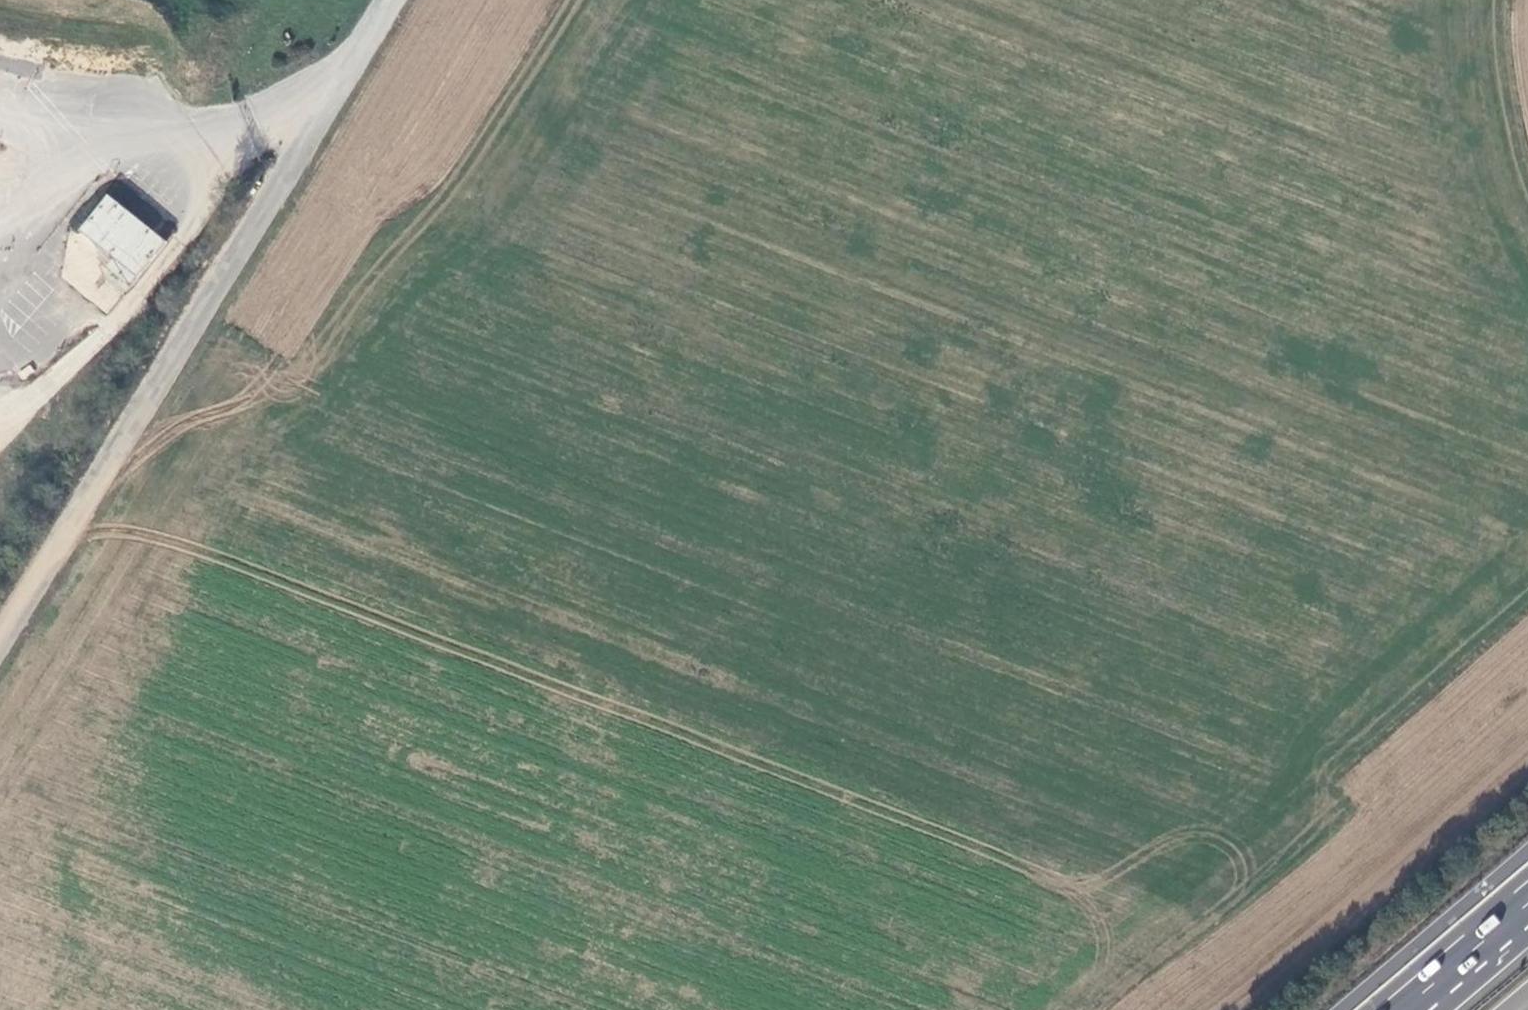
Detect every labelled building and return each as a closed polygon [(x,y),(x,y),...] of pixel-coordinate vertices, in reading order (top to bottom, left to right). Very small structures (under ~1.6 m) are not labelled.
[(170,242),(112,195),(83,230),(117,258),(109,268),(133,287),(170,242)]
